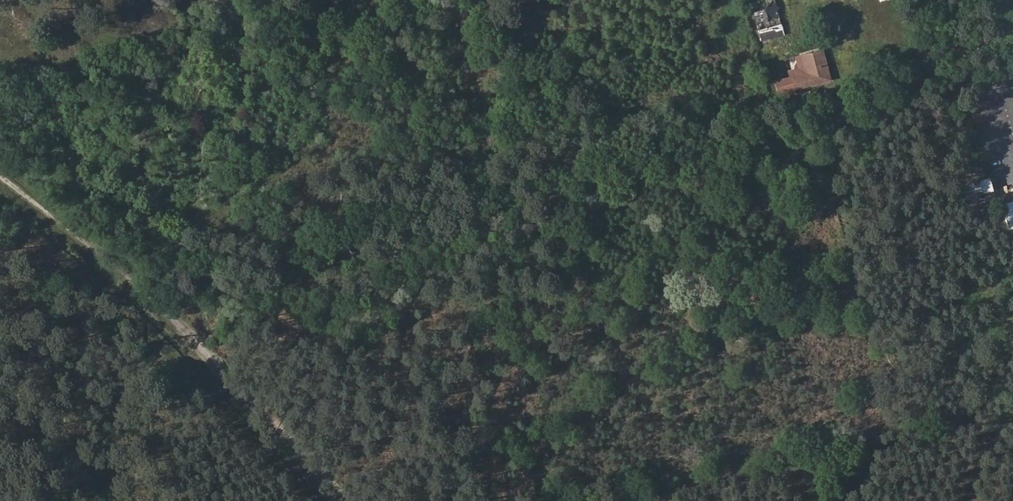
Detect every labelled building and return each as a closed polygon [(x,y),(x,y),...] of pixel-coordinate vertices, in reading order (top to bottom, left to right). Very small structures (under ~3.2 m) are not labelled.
[(784,34),(775,0),(762,0),(750,3),(760,41),(784,34)] [(776,96),(832,84),(824,49),(794,56),(796,68),(786,70),(788,77),(773,80),(776,96)] [(965,198),(992,191),(988,177),(961,185),(965,198)] [(1009,229),(1012,228),(1012,200),(1001,204),(1009,229)]
